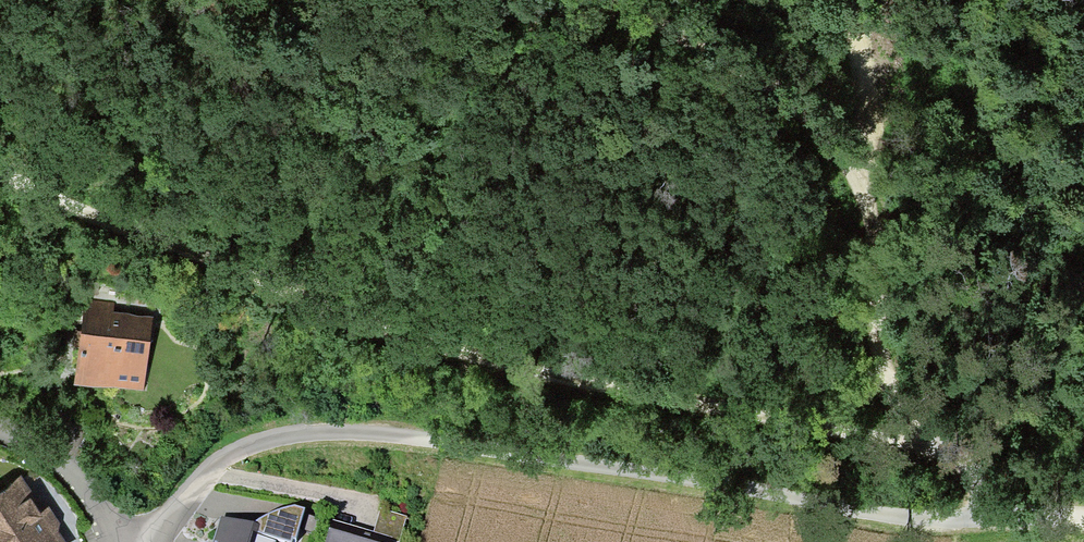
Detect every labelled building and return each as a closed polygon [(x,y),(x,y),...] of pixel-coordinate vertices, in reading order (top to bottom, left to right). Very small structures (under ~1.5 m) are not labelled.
[(110,305),(83,302),(75,374),(113,379),(112,386),(139,390),(141,370),(136,370),(142,320),(109,317),(110,305)] [(16,483),(0,494),(0,541),(56,541),(16,483)] [(333,528),(329,541),(381,541),(333,528)] [(218,533),(216,541),(248,541),(218,533)]
